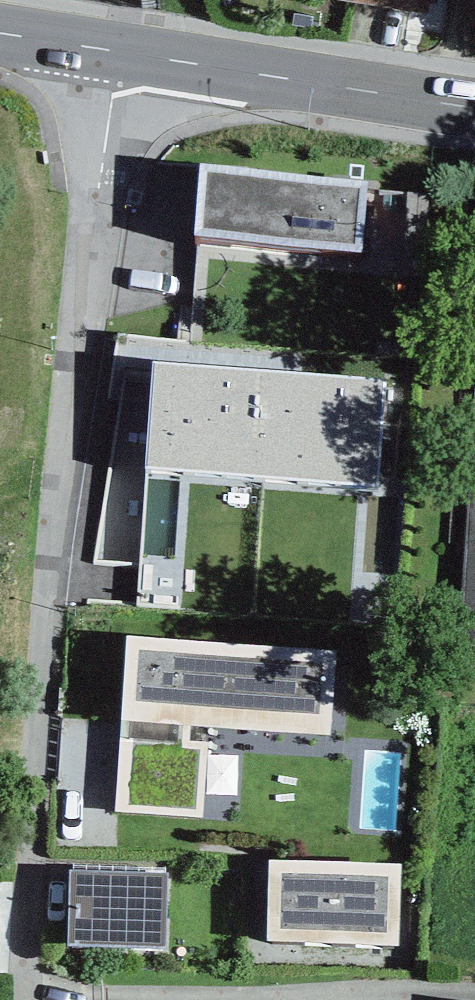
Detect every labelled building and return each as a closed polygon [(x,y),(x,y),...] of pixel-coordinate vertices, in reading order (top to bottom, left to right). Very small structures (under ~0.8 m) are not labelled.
[(440,16),(442,0),(308,0),(440,16)] [(365,181),(203,167),(198,232),(359,246),(365,181)] [(383,488),(395,338),(158,320),(144,495),(183,498),(185,473),(383,488)] [(472,477),(463,643),(474,644),(474,477),(472,477)] [(336,649),(127,635),(115,811),(203,817),(208,741),(191,740),(192,726),(331,735),(336,649)] [(401,863),(269,860),(267,940),(399,943),(401,863)] [(166,873),(70,870),(68,943),(164,946),(166,873)]
